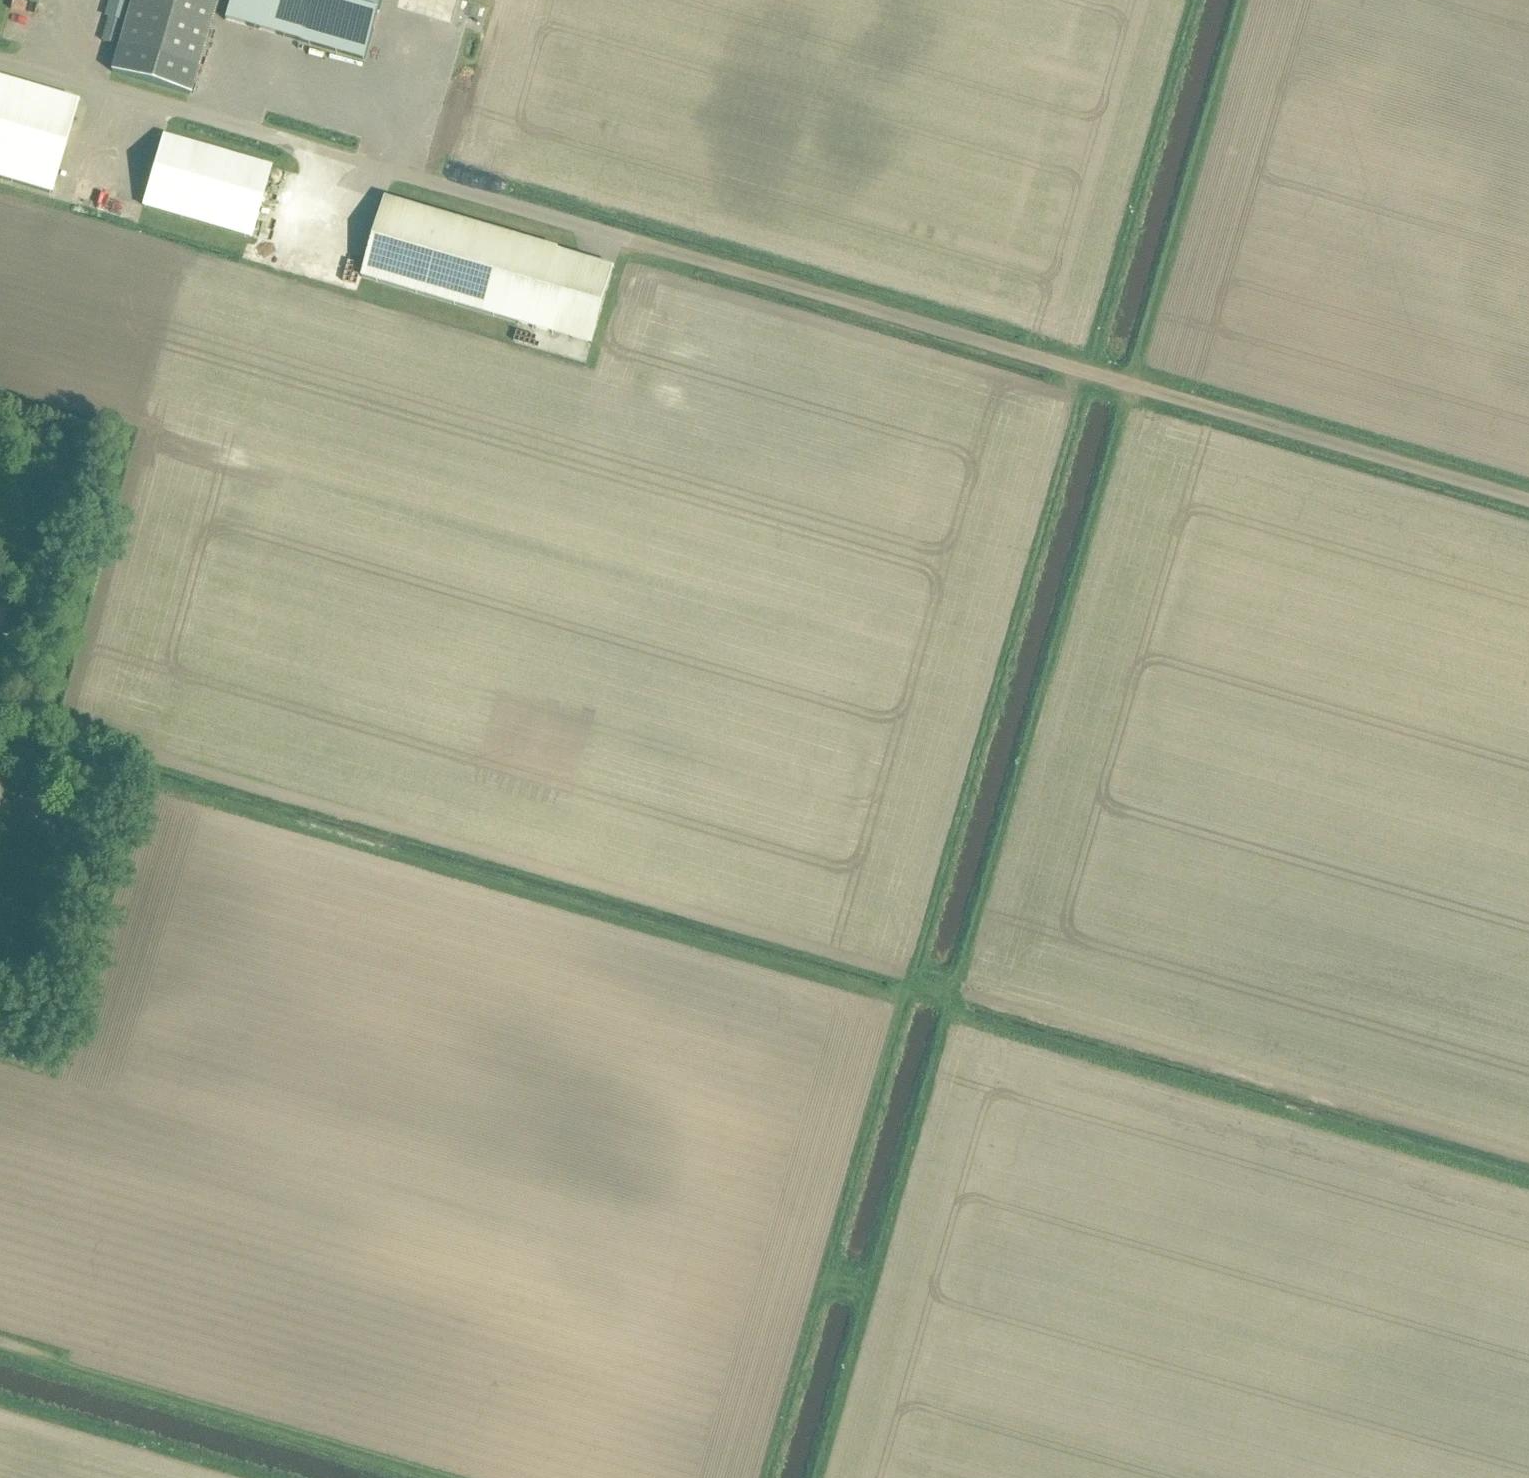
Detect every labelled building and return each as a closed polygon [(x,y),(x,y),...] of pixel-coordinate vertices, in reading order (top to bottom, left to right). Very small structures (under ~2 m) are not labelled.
[(218,0),(133,0),(111,74),(190,97),(218,0)] [(384,0),(230,0),(224,22),(366,63),(384,0)] [(0,81),(0,181),(51,196),(78,104),(0,81)] [(165,138),(144,208),(250,239),(270,168),(165,138)] [(385,202),(362,279),(554,336),(577,259),(385,202)]
